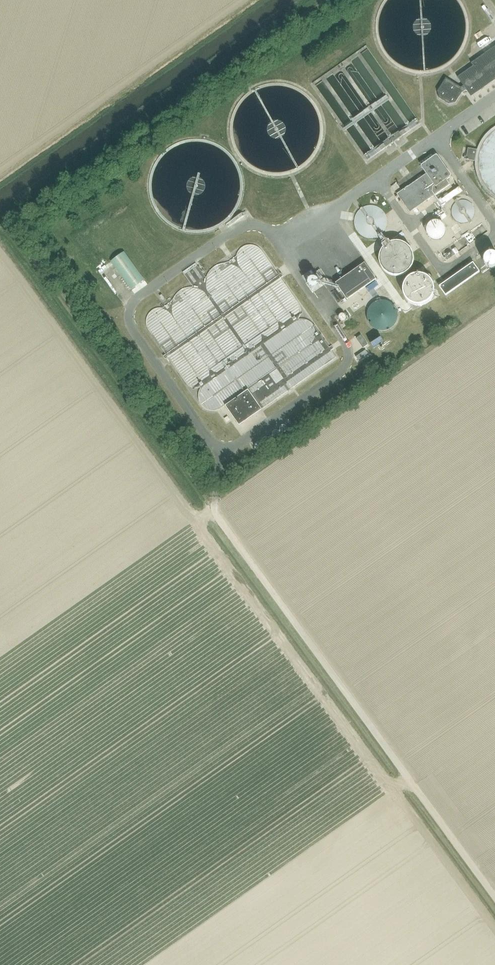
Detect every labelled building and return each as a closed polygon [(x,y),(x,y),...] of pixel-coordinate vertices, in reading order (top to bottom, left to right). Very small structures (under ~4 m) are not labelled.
[(437,92),(440,99),(449,105),(456,104),(461,94),(466,90),(471,97),(494,80),(494,47),(471,64),(473,67),(457,78),(463,86),(460,88),(446,79),(437,92)] [(482,107),(469,114),(478,128),(490,120),(482,107)] [(479,181),(484,188),(490,195),(494,198),(494,129),(494,130),(486,136),(481,144),(477,153),(476,162),(477,172),(479,181)] [(446,180),(451,177),(436,155),(420,167),(426,174),(401,191),(396,183),(391,187),(409,213),(449,185),(446,180)] [(457,222),(462,224),(466,223),(470,221),(473,218),(475,214),(475,209),(473,205),(469,202),(465,200),(460,200),(456,202),(453,206),(451,210),(452,215),(454,219),(457,222)] [(365,238),(371,239),(377,238),(382,235),(386,230),(387,224),(387,218),(384,213),(381,209),(375,206),(370,206),(364,207),(359,210),(356,215),(354,220),(354,226),(356,231),(360,235),(365,238)] [(439,242),(443,240),(445,236),(446,232),(445,228),(443,225),(438,223),(433,223),(429,225),(426,230),(426,234),(427,238),(430,241),(435,242),(439,242)] [(382,269),(386,274),(392,277),(398,278),(404,276),(409,272),(413,267),(414,261),(413,256),(411,251),(407,247),(403,244),(397,243),(392,244),(386,247),(382,252),(380,257),(380,264),(382,269)] [(219,411),(225,406),(248,390),(262,410),(336,358),(313,325),(310,322),(304,320),(298,320),(301,314),(301,307),(261,250),(257,247),(252,245),(247,245),(243,247),(239,250),(237,253),(235,257),(235,262),(236,266),(231,264),(224,263),(218,265),(213,268),(208,273),(206,279),(205,286),(206,289),(204,290),(198,287),(192,287),(185,288),(180,291),(176,294),(173,299),(171,304),(171,309),(169,311),(164,308),(159,307),(154,309),(149,311),(146,315),(145,319),(144,324),(146,328),(185,384),(189,387),(194,389),(199,389),(197,394),(197,399),(199,405),(203,409),(206,411),(210,412),(214,412),(219,411)] [(358,249),(362,256),(369,253),(365,246),(358,249)] [(494,253),(491,253),(487,254),(484,257),(484,262),(485,265),(488,268),(493,268),(494,267),(494,253)] [(473,262),(444,284),(451,294),(480,272),(473,262)] [(364,263),(335,284),(347,300),(376,280),(364,263)] [(416,307),(421,307),(427,305),(431,301),(433,296),(434,290),(433,285),(430,280),(425,277),(420,276),(415,276),(410,278),(406,281),(403,286),(402,291),(403,297),(406,302),(411,305),(416,307)] [(308,294),(311,296),(314,296),(316,295),(318,292),(319,290),(317,286),(314,284),(310,284),(307,286),(306,289),(306,292),(308,294)] [(391,292),(397,302),(402,299),(397,289),(391,292)] [(396,310),(395,308),(394,307),(394,306),(393,305),(392,304),(390,303),(389,303),(388,302),(387,301),(385,301),(384,301),(382,301),(381,301),(380,301),(378,301),(376,302),(375,302),(374,303),(373,303),(372,304),(370,306),(369,307),(369,308),(368,309),(367,311),(367,312),(367,313),(367,314),(367,315),(367,316),(367,318),(367,319),(368,321),(368,322),(369,323),(370,325),(371,326),(372,327),(374,328),(375,329),(376,330),(378,330),(380,330),(381,330),(383,330),(385,330),(386,330),(388,329),(389,328),(391,327),(392,326),(393,325),(394,323),(395,322),(396,321),(396,320),(396,319),(396,318),(397,316),(397,314),(396,313),(396,311),(396,310)] [(420,338),(429,328),(423,323),(414,333),(420,338)] [(262,410),(248,390),(225,406),(239,426),(262,410)]
